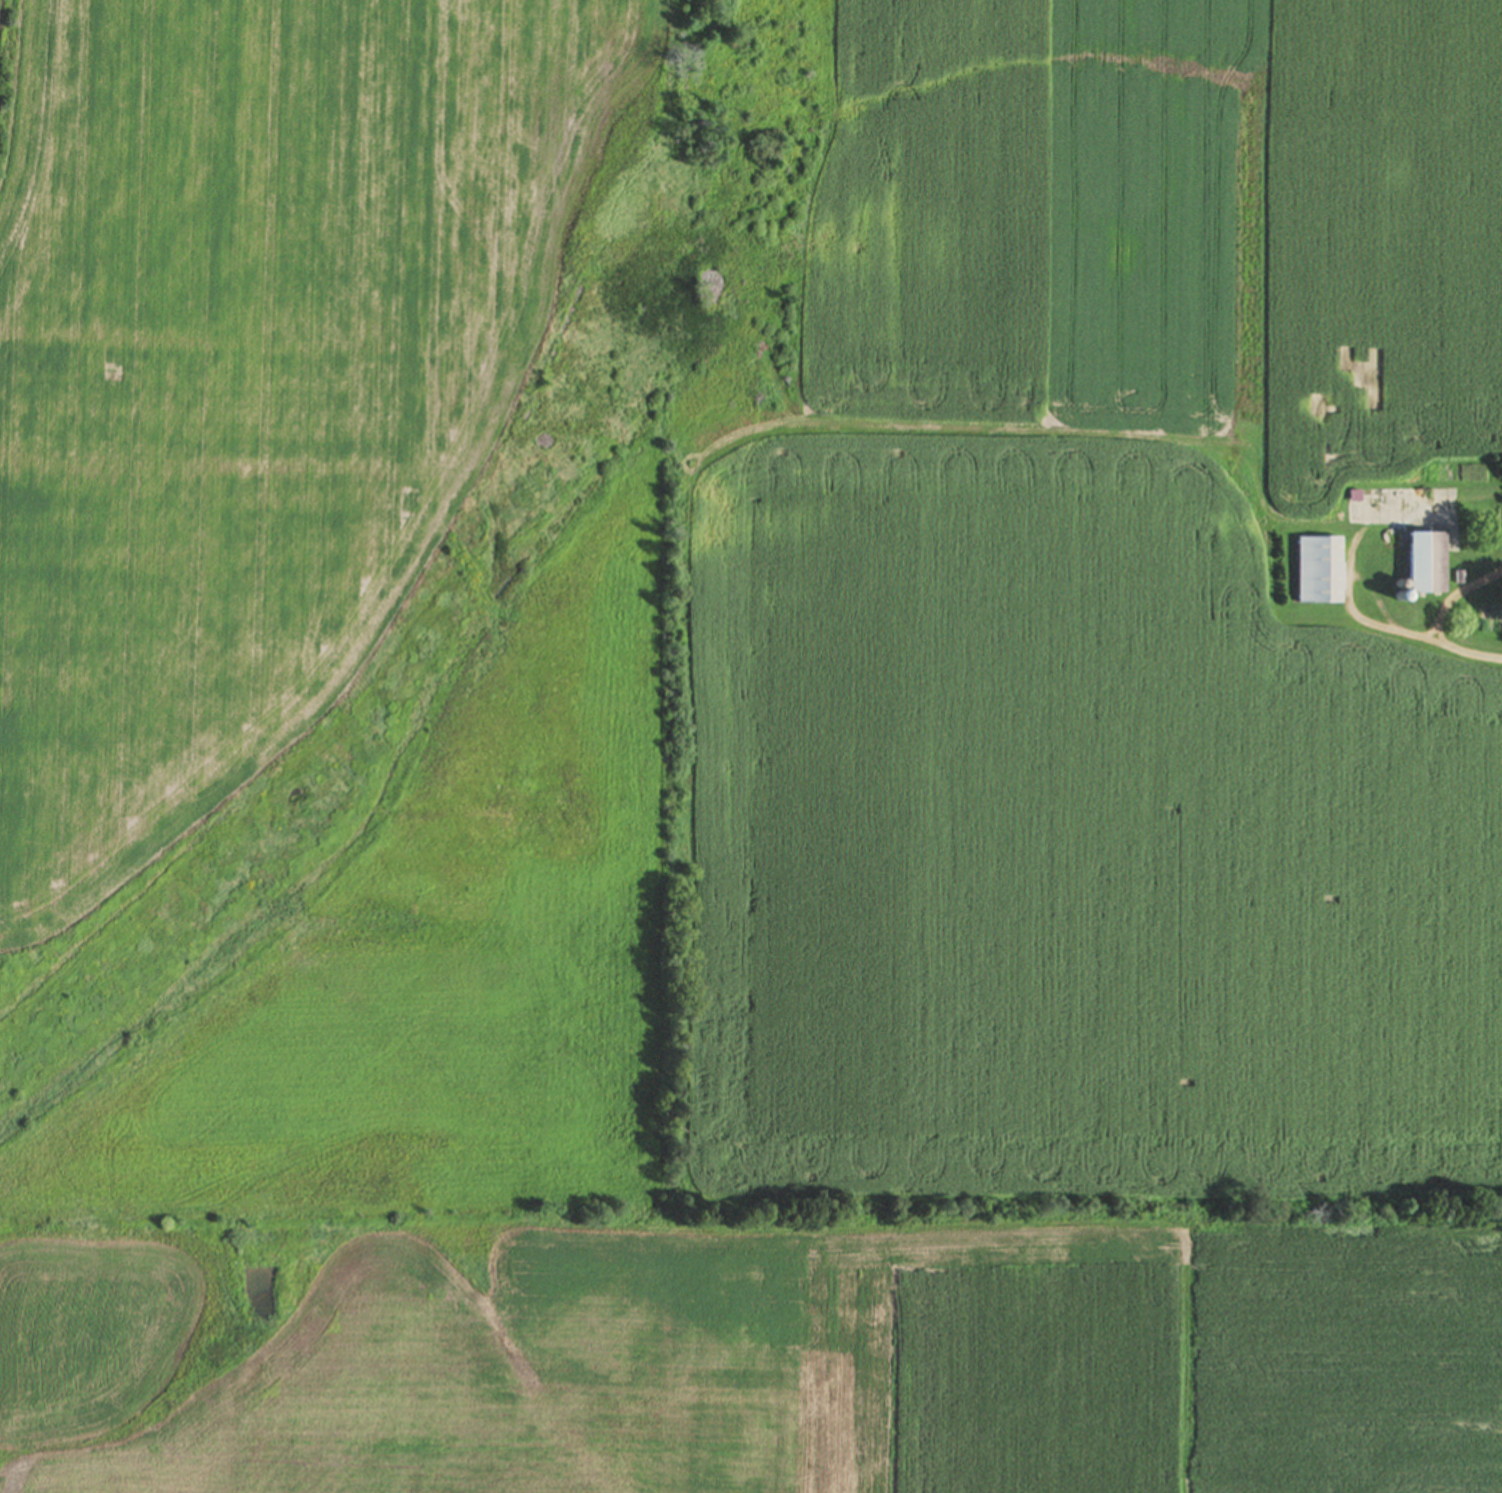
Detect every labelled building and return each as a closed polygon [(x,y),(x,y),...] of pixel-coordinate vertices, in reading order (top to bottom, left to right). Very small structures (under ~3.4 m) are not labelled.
[(1406,533),(1406,593),(1443,593),(1443,533),(1406,533)] [(1296,538),(1296,604),(1340,604),(1340,538),(1296,538)]
